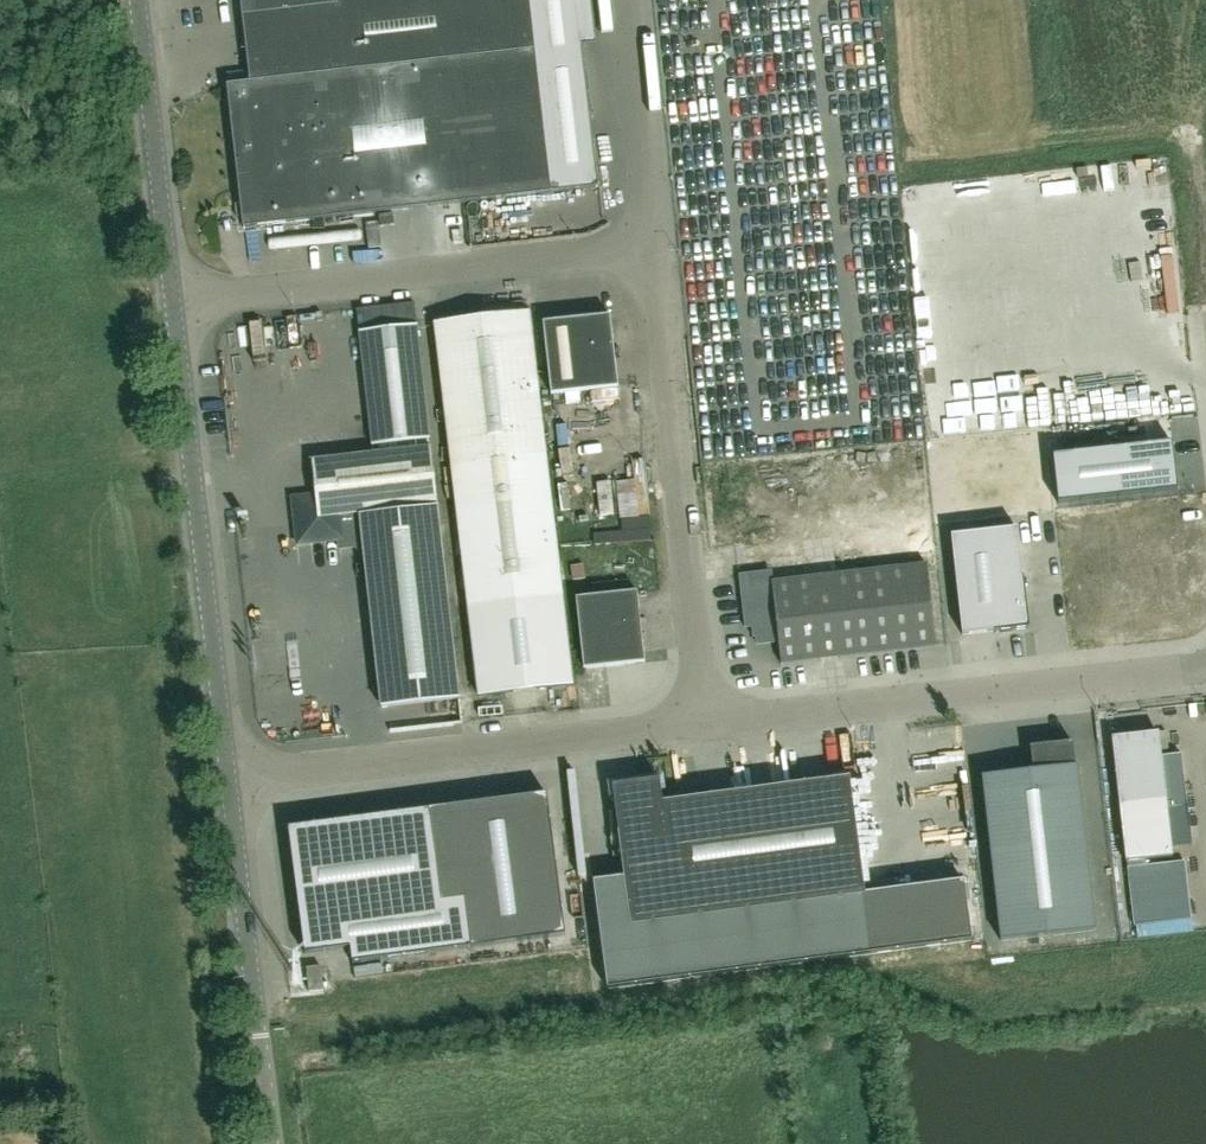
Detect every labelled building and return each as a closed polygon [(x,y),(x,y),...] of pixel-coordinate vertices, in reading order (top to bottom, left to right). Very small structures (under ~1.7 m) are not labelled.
[(250,84),(227,87),(244,230),(551,195),(598,189),(579,25),(576,0),(240,0),(250,84)] [(466,242),(467,225),(452,225),(452,242),(466,242)] [(480,320),(435,325),(452,468),(460,539),(477,697),(573,685),(554,528),(546,457),(528,310),(523,306),(484,310),(480,316),(480,320)] [(632,309),(621,311),(624,336),(636,334),(632,309)] [(618,389),(610,317),(543,324),(551,396),(618,389)] [(417,327),(360,334),(373,447),(429,441),(417,327)] [(808,374),(780,376),(781,395),(810,394),(808,374)] [(548,420),(554,442),(568,438),(563,417),(548,420)] [(1178,493),(1172,446),(1050,461),(1055,508),(1178,493)] [(312,462),(316,501),(293,504),(298,546),(340,542),(337,518),(359,515),(381,708),(459,700),(431,449),(312,462)] [(644,474),(617,476),(619,510),(646,509),(644,474)] [(1019,528),(961,534),(952,535),(962,635),(972,634),(1029,629),(1019,528)] [(773,584),(772,573),(738,577),(744,628),(754,627),(756,645),(777,642),(780,665),(935,648),(927,567),(773,584)] [(576,600),(583,670),(634,665),(643,653),(637,593),(576,600)] [(1194,695),(1195,721),(1205,720),(1205,694),(1194,695)] [(1191,728),(1137,735),(1147,815),(1200,809),(1191,728)] [(873,742),(874,731),(847,730),(847,741),(873,742)] [(982,777),(1000,941),(1096,931),(1077,766),(1075,767),(1072,743),(1029,748),(1032,772),(982,777)] [(865,895),(849,778),(662,803),(659,780),(613,786),(619,832),(618,832),(630,926),(865,895)] [(429,810),(289,829),(305,954),(351,948),(353,964),(471,948),(465,900),(441,903),(429,810)] [(536,858),(573,856),(572,839),(535,841),(536,858)] [(1158,869),(1185,867),(1185,852),(1130,855),(1132,891),(1159,890),(1158,869)] [(513,908),(525,952),(540,948),(528,904),(513,908)] [(321,967),(288,971),(291,999),(324,996),(321,967)]
